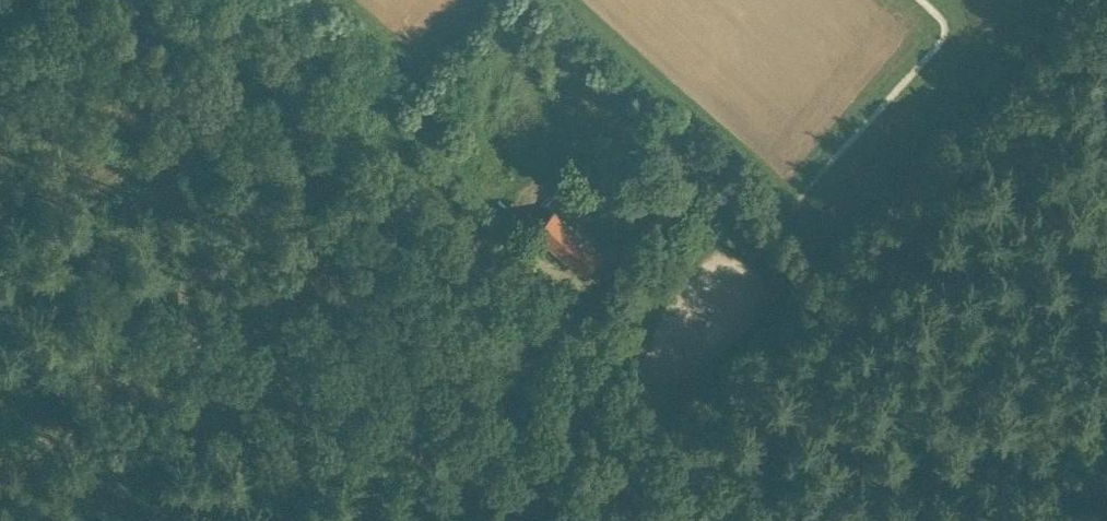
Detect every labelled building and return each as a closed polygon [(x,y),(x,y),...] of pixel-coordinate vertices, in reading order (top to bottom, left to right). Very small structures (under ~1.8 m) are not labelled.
[(560,254),(579,233),(555,212),(539,229),(545,235),(543,238),(560,254)] [(587,273),(601,257),(603,255),(579,233),(560,254),(578,270),(580,267),(587,273)]
